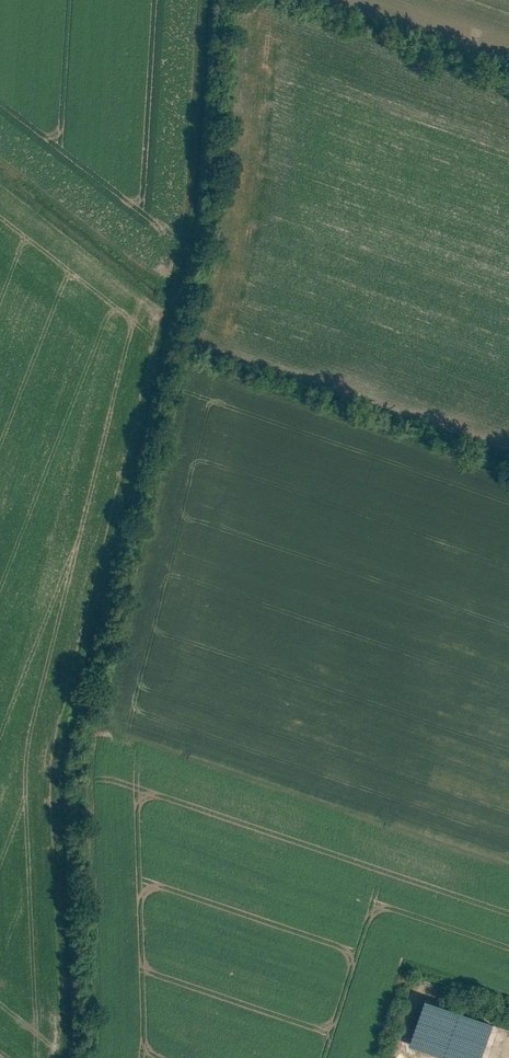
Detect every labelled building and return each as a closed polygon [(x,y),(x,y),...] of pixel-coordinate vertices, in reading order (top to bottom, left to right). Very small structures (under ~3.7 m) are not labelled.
[(431,1057),(484,1057),(494,1030),(426,1006),(410,1051),(431,1057)]
